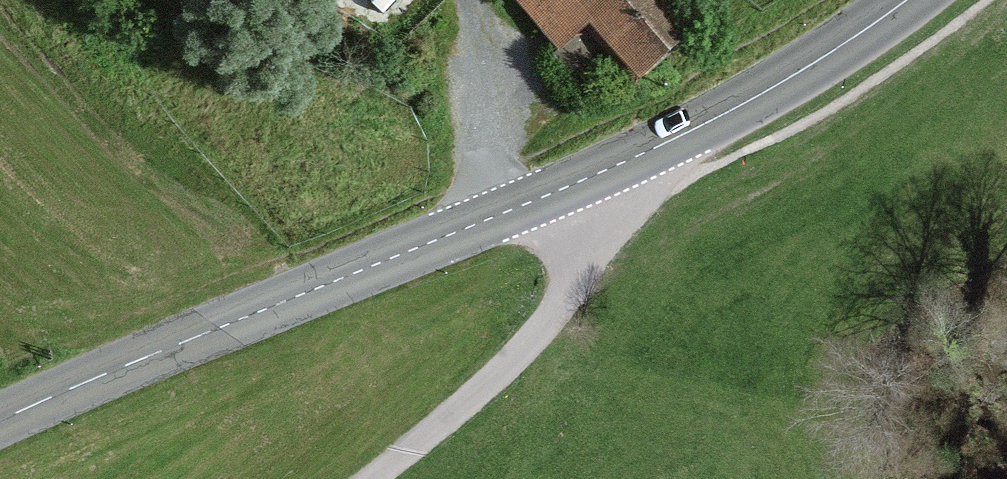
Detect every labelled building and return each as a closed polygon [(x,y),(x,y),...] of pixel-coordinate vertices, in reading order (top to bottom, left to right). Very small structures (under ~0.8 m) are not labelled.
[(560,51),(592,24),(647,87),(708,35),(677,0),(515,0),(560,51)]
